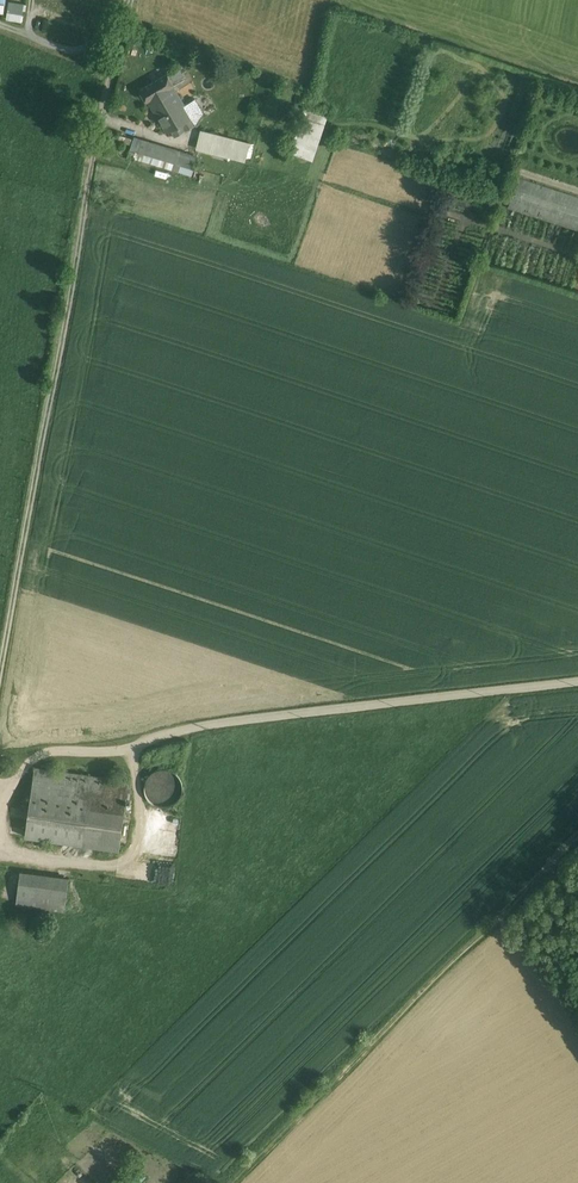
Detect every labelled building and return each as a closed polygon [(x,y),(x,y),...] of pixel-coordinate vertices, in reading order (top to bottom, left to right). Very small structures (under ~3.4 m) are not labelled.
[(23,21),(25,2),(9,1),(8,20),(23,21)] [(180,66),(168,73),(174,83),(186,77),(180,66)] [(174,83),(168,73),(142,88),(148,99),(149,98),(168,131),(183,123),(192,117),(185,104),(173,84),(174,83)] [(204,112),(196,98),(185,104),(192,117),(196,123),(204,112)] [(307,108),(294,154),(312,159),(324,113),(307,108)] [(192,117),(183,123),(186,129),(196,123),(192,117)] [(235,139),(201,131),(198,145),(231,153),(235,140),(235,139)] [(143,139),(135,136),(131,148),(137,150),(139,150),(143,139)] [(198,156),(143,139),(139,150),(194,168),(198,156)] [(249,143),(235,140),(231,153),(246,157),(249,143)] [(139,150),(137,150),(135,157),(192,175),(194,168),(139,150)] [(130,781),(35,767),(26,836),(120,850),(126,806),(130,781)] [(69,880),(21,873),(17,904),(65,911),(69,880)]
